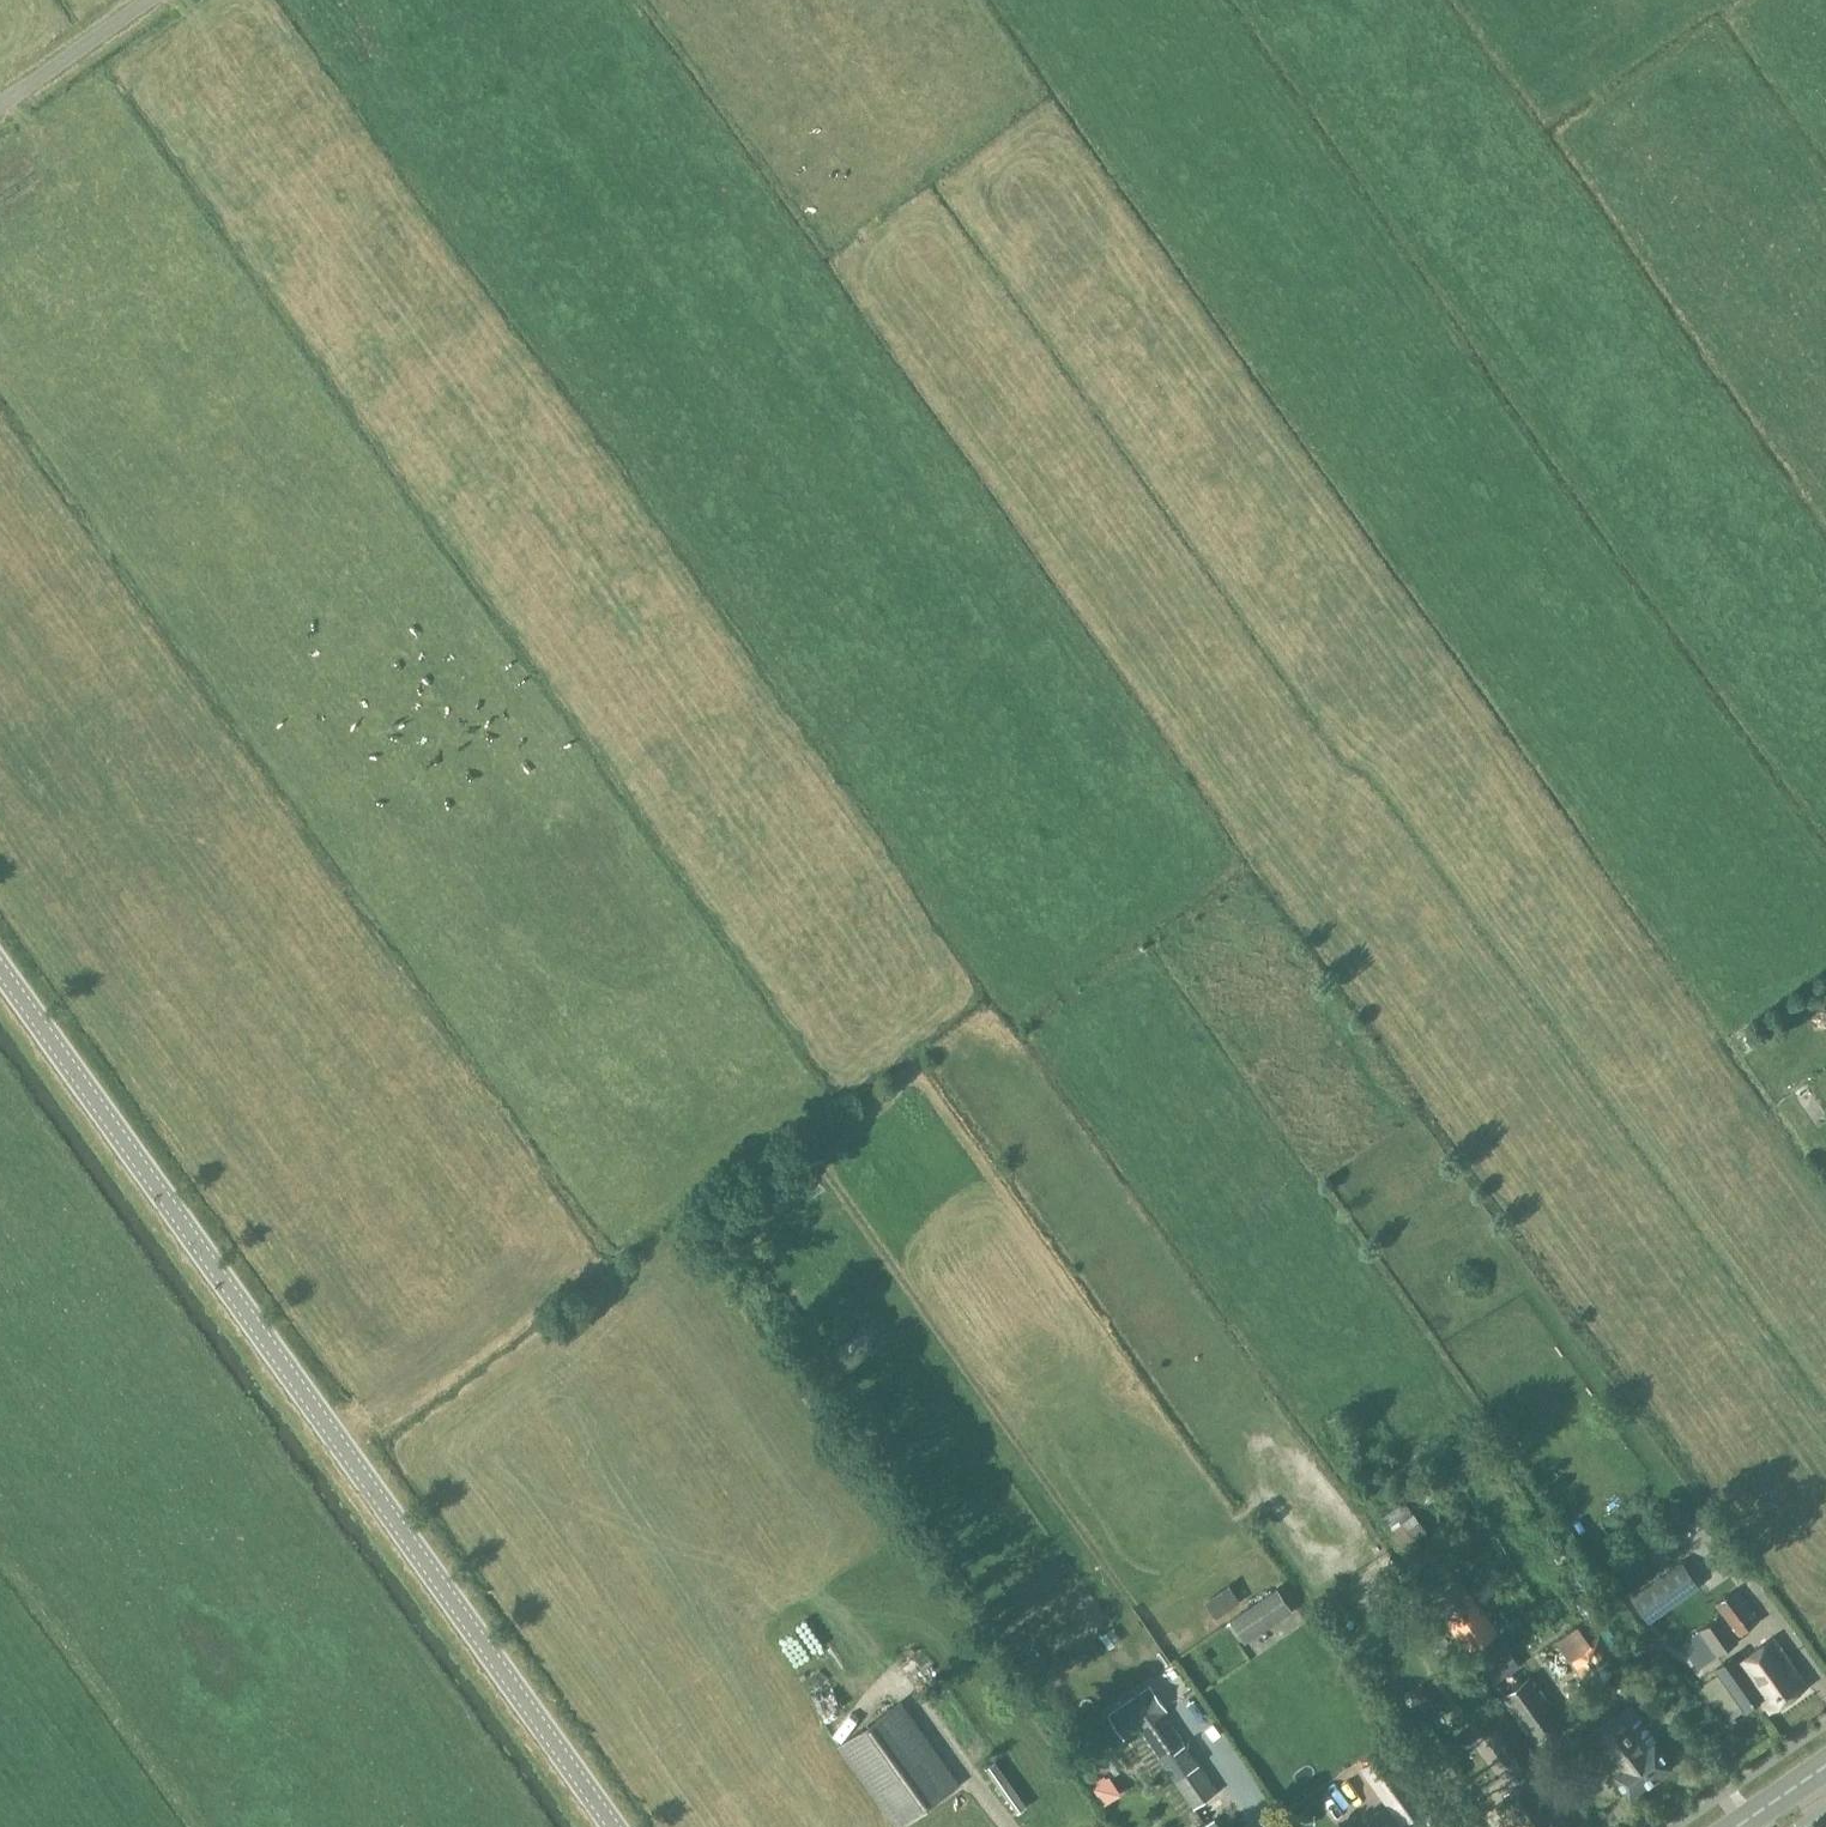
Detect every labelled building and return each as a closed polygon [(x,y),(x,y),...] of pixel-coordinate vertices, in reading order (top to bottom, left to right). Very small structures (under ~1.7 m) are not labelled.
[(1428,1531),(1406,1502),(1380,1521),(1402,1550),(1428,1531)] [(1655,1561),(1680,1545),(1672,1533),(1648,1549),(1655,1561)] [(1650,1622),(1701,1586),(1683,1561),(1632,1597),(1650,1622)] [(1461,1579),(1434,1599),(1482,1666),(1483,1666),(1496,1684),(1521,1666),(1508,1648),(1510,1647),(1461,1579)] [(1230,1620),(1247,1644),(1270,1627),(1294,1611),(1286,1599),(1277,1587),(1254,1604),(1230,1620)] [(1737,1588),(1715,1604),(1739,1636),(1761,1620),(1737,1588)] [(1231,1589),(1209,1605),(1217,1617),(1240,1602),(1231,1589)] [(1683,1639),(1702,1666),(1739,1640),(1721,1613),(1683,1639)] [(1556,1642),(1598,1700),(1630,1677),(1600,1635),(1589,1643),(1577,1627),(1556,1642)] [(1732,1656),(1713,1670),(1742,1711),(1761,1697),(1771,1711),(1808,1686),(1774,1637),(1737,1663),(1732,1656)] [(1500,1697),(1537,1749),(1564,1730),(1548,1709),(1552,1706),(1530,1676),(1500,1697)] [(1140,1730),(1165,1713),(1167,1711),(1150,1686),(1108,1715),(1126,1740),(1140,1730)] [(840,1746),(898,1826),(900,1826),(959,1785),(901,1703),(840,1746)] [(1587,1737),(1613,1773),(1631,1797),(1673,1766),(1656,1742),(1629,1706),(1587,1737)] [(1219,1792),(1165,1713),(1140,1730),(1195,1809),(1219,1792)] [(1482,1732),(1516,1777),(1542,1758),(1508,1713),(1482,1732)] [(1364,1768),(1393,1809),(1405,1801),(1414,1814),(1426,1806),(1386,1751),(1364,1768)] [(1029,1806),(992,1756),(983,1763),(1020,1813),(1029,1806)] [(1111,1776),(1096,1783),(1106,1804),(1121,1797),(1111,1776)] [(1535,1778),(1496,1806),(1511,1826),(1570,1826),(1535,1778)]
